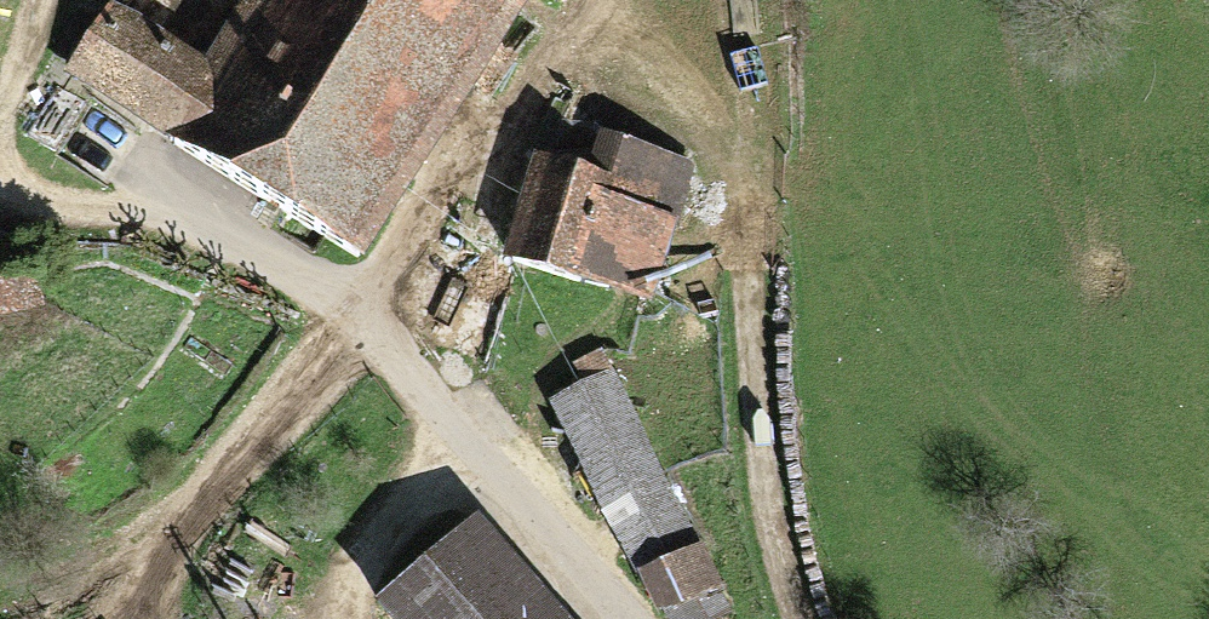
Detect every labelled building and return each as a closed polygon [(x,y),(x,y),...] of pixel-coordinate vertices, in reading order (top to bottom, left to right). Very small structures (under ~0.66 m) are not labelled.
[(53,82),(143,140),(139,147),(318,263),(490,0),(235,0),(193,64),(103,5),(53,82)] [(537,9),(543,0),(523,0),(537,9)] [(584,174),(524,160),(506,237),(654,272),(682,151),(594,131),(584,174)] [(600,347),(570,362),(581,384),(550,399),(663,618),(714,618),(734,609),(600,347)] [(478,517),(380,602),(395,618),(568,618),(478,517)]
